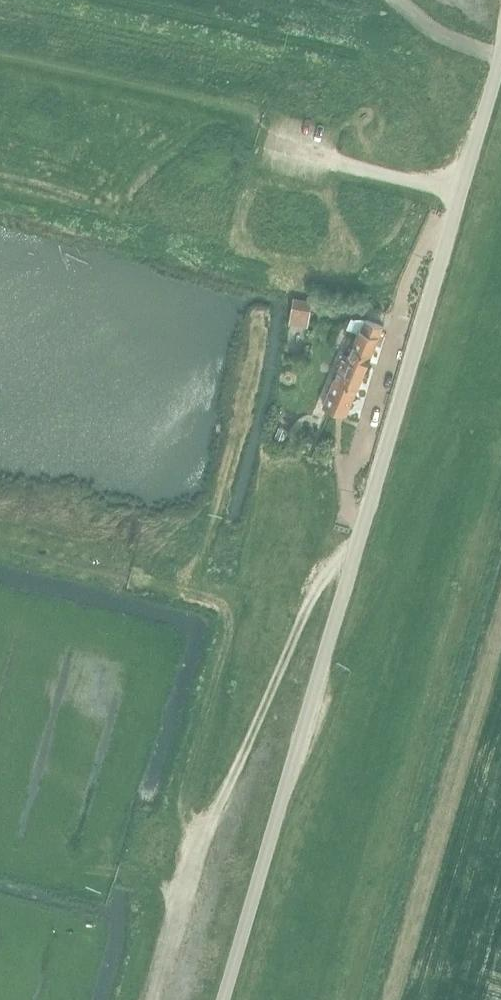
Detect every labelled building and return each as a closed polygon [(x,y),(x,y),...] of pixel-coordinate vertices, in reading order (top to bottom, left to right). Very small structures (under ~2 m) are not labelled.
[(294,297),(289,323),(309,327),(314,300),(294,297)] [(323,404),(333,408),(347,414),(384,325),(364,317),(348,354),(345,352),(323,404)]
